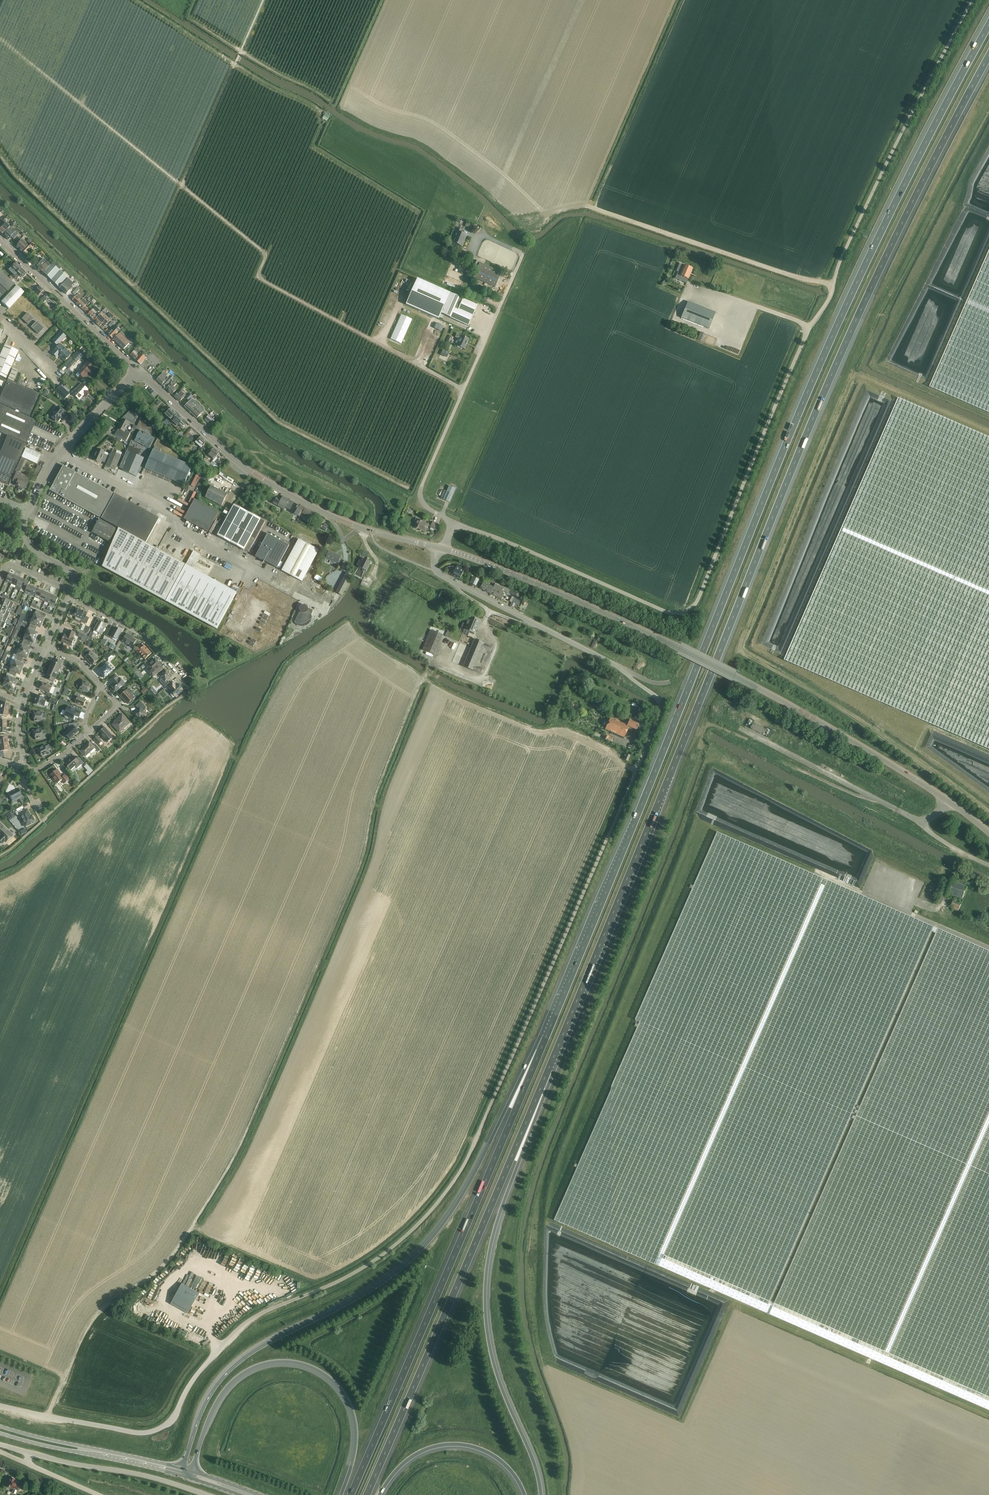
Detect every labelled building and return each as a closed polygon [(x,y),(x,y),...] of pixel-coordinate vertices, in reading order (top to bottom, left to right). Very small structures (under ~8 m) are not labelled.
[(461,226),(469,231),(472,226),(463,221),(461,226)] [(2,234),(6,230),(7,231),(10,228),(5,223),(3,226),(0,229),(0,232),(2,234)] [(14,240),(17,236),(18,235),(16,232),(15,232),(10,228),(7,231),(6,230),(2,234),(8,240),(11,237),(14,240)] [(458,229),(452,243),(453,243),(458,245),(462,247),(467,235),(462,234),(462,233),(461,233),(462,230),(462,229),(459,228),(458,229)] [(22,252),(27,246),(21,241),(16,247),(22,252)] [(28,247),(23,253),(28,257),(33,251),(31,249),(35,245),(32,243),(28,247)] [(930,387),(988,413),(988,252),(930,387)] [(41,263),(37,266),(44,273),(51,265),(44,259),(41,263)] [(15,263),(12,267),(9,270),(14,275),(17,272),(21,268),(15,263)] [(473,278),(495,287),(502,273),(480,263),(473,278)] [(678,272),(675,279),(682,282),(684,278),(688,280),(693,269),(688,267),(682,264),(680,263),(676,272),(678,272)] [(60,288),(68,279),(53,264),(51,265),(44,273),(60,288)] [(17,272),(14,275),(17,278),(19,276),(21,278),(22,277),(23,278),(27,274),(21,268),(17,272)] [(3,296),(14,284),(0,271),(0,293),(3,296)] [(67,294),(70,291),(70,290),(68,288),(70,286),(71,287),(74,284),(68,279),(60,288),(67,294)] [(475,304),(451,293),(417,279),(406,305),(439,319),(439,318),(443,319),(444,316),(441,315),(441,313),(469,326),(475,312),(478,306),(475,304)] [(398,284),(395,290),(401,292),(403,287),(398,284)] [(16,286),(5,299),(1,302),(9,309),(24,293),(16,286)] [(44,290),(40,286),(35,291),(39,295),(44,290)] [(72,300),(77,304),(82,299),(83,299),(78,294),(72,300)] [(399,297),(393,294),(388,305),(394,308),(399,297)] [(82,309),(86,306),(87,304),(82,299),(77,304),(82,309)] [(709,329),(714,317),(716,313),(688,302),(682,318),(709,329)] [(93,309),(91,311),(88,315),(94,320),(99,315),(93,309)] [(392,312),(386,310),(381,321),(386,324),(392,312)] [(33,319),(27,313),(22,319),(28,325),(33,319)] [(105,327),(108,323),(110,321),(101,313),(94,321),(100,326),(102,324),(105,327)] [(401,315),(391,339),(401,344),(412,320),(401,315)] [(36,322),(31,327),(38,334),(44,328),(36,322)] [(384,328),(379,326),(374,337),(379,339),(384,328)] [(112,338),(116,335),(120,330),(117,327),(115,330),(114,329),(109,335),(112,338)] [(58,346),(61,342),(67,336),(62,331),(53,341),(58,346)] [(705,334),(700,332),(697,339),(702,341),(705,334)] [(117,336),(114,340),(118,344),(119,344),(124,339),(125,338),(120,333),(119,334),(117,336)] [(455,337),(458,339),(459,339),(456,345),(464,349),(469,339),(457,334),(455,337)] [(124,339),(119,344),(124,349),(129,344),(124,339)] [(3,350),(0,355),(0,376),(6,379),(18,351),(5,345),(3,350)] [(65,361),(68,357),(71,355),(60,345),(59,346),(52,353),(57,357),(58,356),(61,358),(61,357),(65,361)] [(136,349),(134,352),(130,355),(140,365),(146,358),(141,354),(136,349)] [(425,350),(422,361),(434,364),(437,352),(425,350)] [(78,351),(72,358),(74,359),(76,362),(77,362),(83,355),(78,351)] [(70,369),(73,365),(76,362),(74,359),(72,358),(65,365),(70,369)] [(77,372),(84,378),(88,373),(88,374),(94,368),(87,362),(77,372)] [(6,384),(0,397),(0,404),(29,417),(40,394),(29,389),(13,382),(17,371),(13,369),(6,384)] [(163,373),(156,380),(165,388),(172,381),(163,373)] [(73,379),(67,386),(71,390),(78,383),(73,379)] [(166,389),(172,394),(176,390),(173,387),(176,384),(173,381),(170,384),(171,384),(166,389)] [(82,384),(73,394),(79,400),(84,395),(86,397),(90,393),(88,391),(89,390),(82,384)] [(61,386),(56,392),(64,400),(70,394),(61,386)] [(174,397),(180,402),(185,396),(184,395),(186,393),(185,392),(184,391),(183,391),(183,390),(182,389),(180,391),(174,397)] [(185,407),(197,418),(205,411),(192,399),(185,407)] [(898,399),(784,660),(988,749),(988,438),(898,399)] [(0,452),(0,482),(7,485),(10,478),(11,478),(26,444),(36,421),(0,405),(0,432),(7,436),(0,452)] [(176,414),(171,408),(170,408),(168,406),(165,409),(168,411),(165,414),(170,420),(173,417),(176,414)] [(51,416),(54,418),(58,422),(63,415),(65,417),(68,414),(59,407),(51,416)] [(174,418),(172,420),(178,426),(179,425),(182,427),(186,423),(183,421),(183,420),(177,414),(174,418)] [(214,421),(208,416),(205,419),(210,424),(214,421)] [(125,430),(127,427),(129,423),(123,419),(118,429),(115,435),(126,441),(130,433),(125,430)] [(136,439),(134,441),(146,447),(149,449),(152,443),(154,438),(144,433),(140,431),(136,439)] [(201,448),(203,446),(207,442),(201,436),(195,442),(201,448)] [(145,468),(184,485),(192,466),(160,452),(161,449),(155,446),(153,450),(145,468)] [(26,448),(16,469),(20,471),(25,459),(36,464),(40,455),(26,448)] [(214,459),(216,457),(218,455),(219,453),(214,448),(208,455),(214,459)] [(121,456),(117,454),(112,452),(110,456),(104,454),(105,452),(98,449),(93,460),(100,463),(102,460),(107,463),(106,466),(115,469),(121,456)] [(144,458),(127,451),(117,473),(135,480),(144,458)] [(119,528),(103,567),(217,629),(236,593),(186,565),(146,543),(159,518),(144,510),(130,502),(64,466),(50,491),(119,528)] [(17,472),(13,481),(17,483),(16,485),(19,487),(18,489),(19,490),(21,491),(22,490),(23,488),(24,489),(28,481),(24,479),(26,476),(18,473),(17,472)] [(222,506),(225,499),(228,494),(211,486),(205,497),(222,506)] [(456,489),(449,486),(447,491),(443,500),(450,502),(456,489)] [(285,508),(289,501),(289,500),(283,497),(281,500),(277,498),(273,504),(278,506),(284,509),(285,508)] [(218,513),(199,502),(195,500),(184,519),(208,532),(218,513)] [(290,510),(291,507),(293,503),(289,501),(285,508),(290,510)] [(265,521),(247,512),(234,505),(217,536),(244,550),(249,552),(251,548),(265,521)] [(300,517),(302,512),(304,508),(298,505),(294,513),(300,517)] [(305,508),(303,513),(311,517),(313,513),(305,508)] [(415,523),(416,523),(414,527),(425,532),(428,526),(431,527),(430,528),(437,530),(439,525),(433,522),(432,525),(429,524),(428,524),(420,521),(419,519),(417,518),(415,519),(414,521),(415,523)] [(99,519),(92,533),(109,542),(117,529),(99,519)] [(277,568),(279,564),(289,545),(268,534),(255,556),(264,561),(264,562),(264,561),(277,568)] [(299,539),(282,571),(302,582),(319,550),(299,539)] [(338,564),(339,561),(341,556),(329,551),(326,559),(331,561),(330,562),(333,564),(334,562),(338,564)] [(364,570),(367,571),(371,562),(363,558),(362,561),(360,560),(357,566),(359,567),(364,570)] [(458,564),(452,575),(460,579),(465,568),(458,564)] [(347,572),(336,592),(342,595),(353,575),(347,572)] [(11,584),(15,576),(10,574),(6,582),(11,584)] [(11,584),(16,586),(20,578),(15,576),(11,584)] [(475,586),(478,580),(473,577),(470,584),(475,586)] [(16,586),(21,588),(25,580),(20,578),(16,586)] [(25,580),(21,588),(26,590),(28,585),(29,585),(30,582),(25,580)] [(490,594),(492,589),(493,587),(489,585),(488,586),(483,584),(480,588),(490,594)] [(492,589),(490,594),(500,599),(504,591),(502,591),(503,588),(495,584),(493,587),(492,589)] [(25,593),(30,595),(33,587),(29,585),(28,585),(26,590),(25,593)] [(321,586),(319,592),(329,596),(332,591),(321,586)] [(33,587),(30,595),(35,597),(38,589),(33,587)] [(38,589),(35,597),(40,600),(43,591),(38,589)] [(43,591),(40,600),(45,602),(48,594),(43,591)] [(48,594),(45,602),(50,604),(53,596),(48,594)] [(53,596),(50,604),(49,606),(54,608),(58,598),(53,596)] [(508,600),(511,602),(512,603),(515,604),(516,605),(518,600),(514,598),(510,596),(508,600)] [(3,599),(1,604),(9,607),(12,608),(14,603),(3,599)] [(7,612),(9,607),(1,604),(0,605),(0,609),(7,612)] [(300,610),(295,622),(298,623),(301,624),(303,623),(306,622),(308,620),(310,620),(311,618),(312,617),(311,615),(313,610),(308,608),(308,607),(304,605),(304,607),(302,607),(301,606),(300,608),(300,609),(300,610)] [(87,624),(88,623),(90,618),(86,616),(87,613),(75,608),(72,615),(76,617),(75,619),(75,621),(81,624),(82,622),(87,624)] [(0,609),(0,615),(4,617),(7,619),(9,613),(7,612),(0,609)] [(43,623),(45,619),(45,618),(42,616),(43,613),(39,611),(36,610),(35,613),(33,618),(43,623)] [(480,620),(470,616),(464,629),(474,634),(480,620)] [(37,626),(39,627),(41,628),(43,623),(33,618),(31,623),(29,626),(36,629),(37,626)] [(95,622),(94,624),(97,626),(94,631),(98,633),(99,635),(101,634),(102,635),(107,625),(103,623),(104,621),(98,618),(95,622)] [(36,638),(38,635),(38,633),(35,632),(36,629),(29,626),(28,629),(26,634),(36,638)] [(111,626),(109,631),(106,636),(112,639),(113,637),(117,640),(122,631),(115,627),(115,628),(111,626)] [(434,654),(442,634),(431,629),(423,649),(434,654)] [(71,646),(73,641),(74,639),(73,638),(75,633),(69,630),(68,634),(67,636),(65,634),(61,642),(71,646)] [(36,638),(26,634),(24,639),(23,642),(29,645),(31,642),(34,644),(36,638)] [(127,634),(124,638),(122,642),(132,648),(136,640),(130,636),(127,634)] [(490,652),(492,646),(475,639),(463,667),(480,674),(482,669),(479,667),(486,651),(490,652)] [(29,654),(31,650),(32,649),(28,648),(29,645),(23,642),(21,645),(19,649),(29,654)] [(145,659),(148,657),(152,654),(145,646),(142,648),(140,645),(135,650),(137,653),(138,652),(145,659)] [(27,659),(29,654),(19,649),(17,655),(14,653),(13,656),(16,658),(23,660),(24,658),(27,659)] [(88,649),(87,650),(83,654),(86,656),(85,657),(92,665),(98,660),(91,651),(91,652),(88,649)] [(23,670),(24,666),(25,665),(21,663),(23,660),(16,658),(15,660),(12,665),(23,670)] [(52,662),(49,668),(59,672),(62,666),(61,665),(62,662),(54,659),(53,662),(52,662)] [(151,662),(147,666),(146,666),(148,668),(146,670),(153,678),(163,669),(160,666),(161,666),(155,659),(151,662)] [(108,662),(106,663),(102,667),(103,668),(98,672),(104,678),(113,671),(108,666),(110,664),(108,662)] [(9,673),(11,674),(16,676),(17,673),(20,675),(23,670),(12,665),(10,670),(9,673)] [(59,672),(49,668),(46,675),(47,675),(46,679),(53,682),(55,679),(56,679),(59,672)] [(138,670),(134,673),(140,680),(144,676),(138,670)] [(159,676),(162,679),(160,680),(160,682),(165,687),(169,683),(167,681),(172,677),(166,670),(159,676)] [(116,691),(120,688),(125,684),(124,683),(125,682),(124,681),(123,679),(122,679),(121,680),(120,679),(119,679),(115,675),(109,680),(113,685),(112,686),(116,691)] [(8,676),(5,681),(18,687),(20,681),(14,679),(8,676)] [(88,694),(89,691),(91,688),(89,687),(90,684),(82,680),(81,684),(78,683),(77,687),(80,688),(79,690),(88,694)] [(15,693),(17,688),(18,687),(5,681),(3,686),(10,689),(9,691),(15,693)] [(46,695),(50,697),(51,697),(53,694),(49,693),(52,687),(43,682),(40,689),(47,692),(46,695)] [(169,685),(167,687),(171,691),(170,691),(172,693),(170,695),(173,698),(175,697),(183,689),(178,684),(176,686),(173,682),(169,685)] [(124,693),(120,696),(123,699),(124,699),(125,700),(124,701),(128,704),(129,703),(130,705),(134,701),(133,699),(134,698),(130,694),(132,691),(129,688),(126,690),(124,693)] [(81,695),(77,693),(76,692),(74,695),(78,697),(75,703),(84,707),(86,700),(80,697),(81,695)] [(42,705),(45,706),(46,701),(43,700),(44,697),(38,695),(35,704),(41,706),(42,705)] [(8,710),(8,709),(9,708),(9,707),(9,706),(9,704),(5,704),(6,700),(0,697),(0,709),(8,710)] [(140,720),(143,717),(143,718),(144,717),(143,717),(146,714),(144,711),(146,709),(146,707),(141,701),(139,703),(136,706),(138,709),(133,713),(140,720)] [(75,716),(77,717),(79,717),(80,715),(81,712),(68,706),(64,715),(65,716),(64,717),(65,718),(67,719),(68,719),(69,717),(73,719),(75,716)] [(1,718),(2,715),(7,716),(7,715),(8,714),(8,713),(8,712),(8,710),(0,709),(0,718),(1,718)] [(46,718),(46,714),(43,714),(43,712),(33,712),(33,718),(35,718),(34,722),(43,722),(43,718),(46,718)] [(113,725),(116,728),(119,731),(121,729),(122,730),(130,723),(122,714),(115,721),(115,722),(113,725)] [(605,729),(624,738),(629,727),(636,730),(639,725),(629,720),(629,722),(628,722),(626,724),(624,723),(624,724),(610,718),(605,729)] [(69,724),(69,727),(70,728),(64,734),(70,740),(79,732),(76,729),(80,726),(79,722),(69,724)] [(751,729),(764,735),(766,730),(754,723),(751,729)] [(99,733),(107,743),(113,737),(105,727),(97,735),(99,733)] [(36,740),(40,739),(44,739),(44,735),(46,734),(46,730),(42,731),(42,729),(33,730),(33,736),(35,736),(36,740)] [(613,738),(605,735),(603,740),(610,744),(613,738)] [(98,752),(101,750),(95,744),(93,746),(89,742),(80,751),(85,757),(95,748),(98,752)] [(4,757),(3,754),(3,751),(8,750),(8,749),(9,748),(8,746),(7,744),(0,745),(0,757),(4,757)] [(51,749),(49,745),(46,747),(45,745),(37,749),(39,755),(41,754),(42,758),(50,754),(49,750),(51,749)] [(74,756),(65,764),(68,768),(70,770),(75,766),(77,768),(81,765),(82,765),(84,763),(79,757),(76,759),(74,756)] [(63,777),(60,774),(57,770),(51,775),(53,778),(53,779),(54,781),(55,781),(57,783),(61,781),(62,781),(64,784),(69,780),(66,775),(63,777)] [(708,808),(708,809),(711,810),(708,810),(743,822),(744,822),(745,819),(747,819),(748,817),(748,814),(749,810),(744,808),(745,806),(745,794),(739,792),(740,788),(718,780),(712,797),(712,796),(708,808)] [(19,798),(19,797),(21,796),(18,789),(15,790),(14,786),(9,784),(5,792),(8,793),(12,801),(16,799),(19,798)] [(25,827),(29,825),(33,823),(33,822),(34,821),(31,816),(30,817),(27,810),(19,814),(25,827)] [(9,839),(12,835),(0,823),(0,841),(3,844),(5,842),(9,839)] [(934,927),(718,833),(636,1020),(640,1022),(554,1220),(770,1314),(776,1302),(771,1300),(934,927)] [(847,875),(846,877),(844,876),(842,879),(852,883),(854,878),(847,875)] [(962,899),(965,892),(967,888),(954,882),(952,887),(949,894),(962,899)] [(958,911),(961,904),(953,901),(951,906),(952,906),(951,908),(958,911)] [(770,1314),(988,1410),(988,951),(938,929),(936,935),(776,1302),(770,1314)] [(465,1232),(469,1234),(474,1220),(470,1218),(465,1232)] [(210,1244),(211,1241),(200,1238),(198,1245),(204,1247),(205,1242),(210,1244)] [(225,1265),(223,1274),(232,1276),(234,1267),(225,1265)] [(170,1304),(188,1314),(199,1293),(182,1283),(170,1304)] [(7,1479),(5,1482),(6,1483),(8,1484),(7,1486),(8,1486),(8,1488),(10,1489),(11,1488),(14,1489),(12,1492),(16,1494),(16,1493),(18,1490),(19,1491),(20,1490),(21,1488),(20,1487),(19,1486),(21,1483),(20,1482),(15,1480),(15,1479),(11,1478),(10,1479),(8,1479),(7,1479)]
